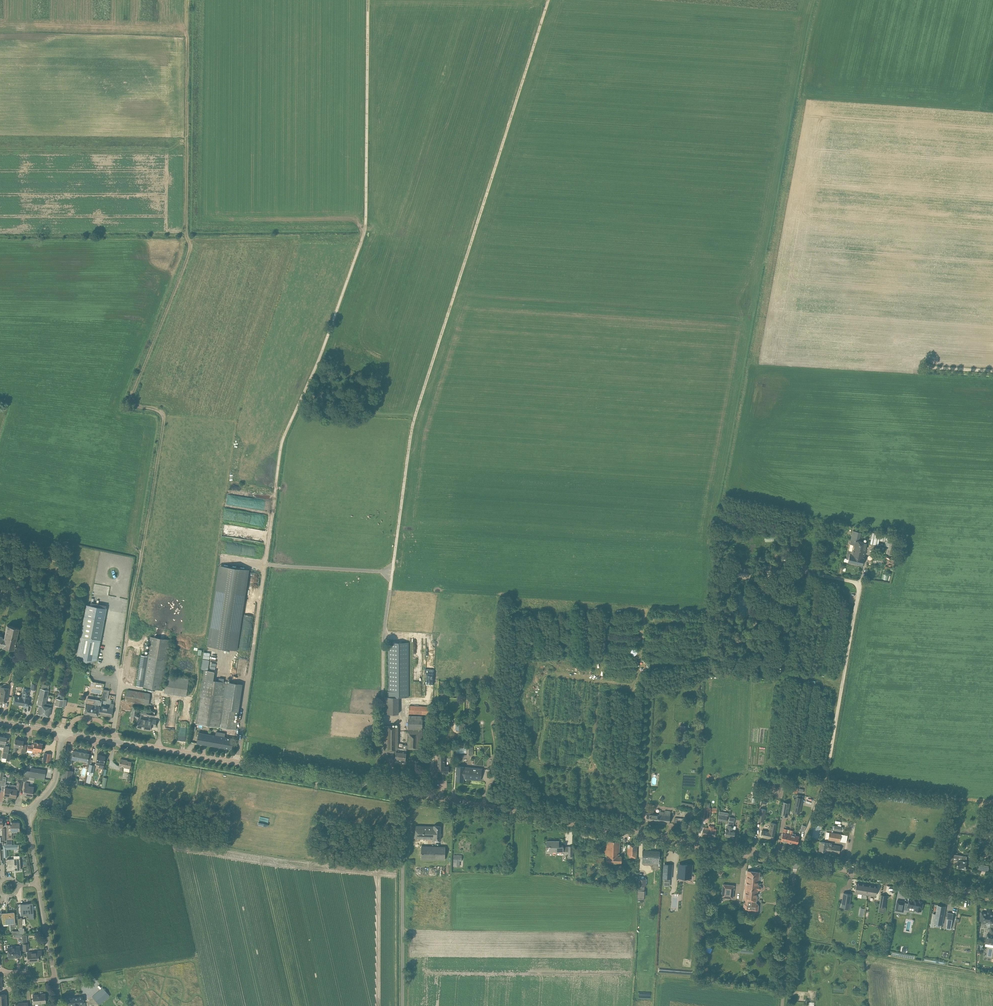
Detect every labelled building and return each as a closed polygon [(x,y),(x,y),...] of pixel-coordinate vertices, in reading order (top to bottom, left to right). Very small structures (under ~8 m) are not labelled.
[(862,565),(863,560),(864,558),(863,558),(866,542),(859,540),(861,532),(853,531),(847,558),(848,559),(848,562),(862,565)] [(890,542),(891,536),(872,533),(870,543),(878,544),(879,540),(889,542),(887,553),(894,555),(898,544),(890,542)] [(786,563),(786,558),(786,549),(774,549),(773,567),(783,568),(783,563),(786,563)] [(733,571),(736,571),(736,575),(740,575),(739,577),(743,577),(743,575),(748,576),(749,568),(741,568),(741,565),(737,564),(737,567),(733,567),(733,571)] [(237,650),(242,614),(249,569),(220,565),(207,646),(237,650)] [(104,601),(105,592),(93,591),(92,600),(104,601)] [(86,604),(77,656),(80,657),(80,656),(86,660),(86,658),(96,659),(100,640),(101,635),(104,620),(106,608),(105,608),(90,605),(86,604)] [(2,648),(2,646),(14,649),(15,644),(19,628),(7,625),(4,638),(2,638),(0,645),(0,647),(2,648)] [(170,640),(155,637),(150,636),(147,656),(141,655),(137,685),(163,689),(163,685),(165,686),(165,680),(164,680),(170,640)] [(409,697),(409,642),(388,642),(388,691),(387,691),(387,697),(385,697),(385,714),(399,714),(399,697),(409,697)] [(202,668),(208,669),(210,660),(203,659),(202,668)] [(203,678),(196,723),(222,727),(235,729),(237,721),(231,720),(235,698),(235,699),(237,683),(227,682),(223,681),(218,681),(214,680),(215,671),(204,670),(203,678)] [(165,692),(187,695),(190,678),(168,675),(165,692)] [(0,695),(0,701),(7,702),(7,697),(9,688),(1,687),(1,688),(1,687),(0,691),(0,692),(1,692),(0,695)] [(41,688),(38,699),(37,704),(40,705),(38,714),(49,716),(51,707),(52,704),(45,703),(48,690),(41,688)] [(149,705),(151,693),(128,689),(126,700),(149,705)] [(15,696),(14,698),(13,703),(27,706),(29,699),(28,698),(29,692),(24,691),(23,698),(15,696)] [(111,716),(112,712),(113,708),(94,705),(95,701),(86,699),(85,704),(84,713),(98,715),(98,714),(111,716)] [(136,722),(137,722),(139,717),(141,717),(142,714),(155,716),(156,711),(155,711),(155,712),(138,709),(139,706),(133,705),(130,721),(136,723),(136,722)] [(432,706),(409,705),(409,714),(432,715),(432,706)] [(405,760),(406,755),(406,751),(406,748),(407,748),(407,749),(422,749),(422,716),(408,715),(407,745),(403,744),(402,748),(398,747),(398,726),(384,726),(384,750),(396,750),(395,759),(405,760)] [(155,726),(156,721),(157,720),(149,718),(149,720),(139,719),(137,727),(151,729),(151,726),(155,726)] [(197,743),(232,749),(233,738),(199,732),(197,743)] [(14,745),(14,750),(17,751),(18,746),(22,747),(21,752),(25,752),(26,749),(26,744),(22,744),(23,740),(23,739),(22,739),(20,738),(19,739),(15,739),(14,744),(14,745)] [(28,745),(27,749),(27,750),(32,750),(32,752),(37,753),(38,751),(41,751),(42,743),(34,742),(33,744),(32,744),(32,745),(28,745)] [(71,765),(76,765),(77,763),(81,764),(82,760),(87,761),(90,762),(92,754),(73,750),(71,759),(72,759),(71,765)] [(449,773),(449,768),(449,766),(444,766),(444,752),(438,752),(438,766),(438,768),(438,773),(449,773)] [(96,761),(95,764),(99,765),(98,767),(103,767),(103,762),(104,761),(105,756),(97,754),(96,759),(96,761)] [(120,759),(119,764),(119,766),(120,766),(120,769),(123,770),(129,771),(130,768),(131,762),(125,761),(125,760),(120,759)] [(480,780),(481,775),(482,769),(457,766),(456,776),(456,781),(463,781),(463,779),(480,780)] [(45,770),(31,768),(29,776),(44,779),(45,770)] [(60,781),(64,782),(76,784),(77,781),(71,779),(73,771),(72,771),(63,769),(60,781)] [(11,784),(10,796),(15,797),(16,792),(17,789),(20,790),(20,788),(22,780),(18,780),(17,780),(16,785),(16,788),(14,788),(14,786),(14,785),(11,784)] [(23,794),(32,795),(33,786),(28,786),(28,783),(25,782),(23,794)] [(3,795),(10,796),(11,784),(9,784),(8,785),(8,788),(5,787),(3,795)] [(797,797),(794,810),(800,811),(803,798),(797,797)] [(788,817),(790,803),(788,802),(785,802),(783,802),(781,816),(788,817)] [(669,823),(670,818),(671,811),(665,810),(665,812),(661,811),(661,810),(659,810),(659,814),(647,812),(646,816),(646,821),(669,823)] [(850,817),(850,816),(850,815),(849,814),(849,813),(848,812),(847,811),(845,810),(844,810),(842,810),(841,810),(840,810),(838,811),(838,812),(837,813),(836,814),(836,815),(836,816),(836,818),(836,819),(837,820),(838,821),(839,822),(840,823),(842,823),(844,823),(845,823),(846,822),(847,821),(848,820),(849,819),(849,818),(850,817)] [(728,815),(719,814),(718,820),(718,823),(720,823),(721,820),(727,822),(728,815)] [(726,829),(725,836),(734,837),(735,830),(732,830),(733,825),(734,823),(735,818),(729,817),(728,822),(728,824),(727,829),(726,829)] [(6,824),(6,827),(6,840),(6,843),(6,845),(12,844),(12,839),(12,833),(12,830),(19,830),(19,822),(11,822),(11,824),(6,824)] [(774,839),(774,834),(776,824),(771,823),(769,832),(762,830),(761,836),(774,839)] [(434,826),(416,826),(415,838),(434,839),(434,840),(440,840),(441,825),(434,825),(434,826)] [(715,837),(716,832),(716,829),(714,829),(714,826),(709,825),(708,828),(703,827),(703,830),(702,835),(715,837)] [(781,840),(788,842),(790,834),(789,834),(787,833),(788,829),(784,828),(782,835),(781,840)] [(793,830),(790,829),(789,834),(790,834),(788,842),(797,844),(799,836),(792,834),(793,830)] [(950,831),(945,858),(947,859),(953,860),(953,856),(954,854),(955,848),(954,848),(956,838),(957,832),(950,831)] [(841,834),(829,832),(828,839),(840,841),(841,834)] [(621,863),(621,861),(621,856),(619,856),(620,840),(604,840),(603,854),(607,854),(607,862),(621,863)] [(572,856),(572,851),(572,846),(563,846),(563,845),(559,845),(559,841),(547,841),(547,846),(549,846),(549,851),(568,851),(568,856),(572,856)] [(839,853),(839,848),(840,846),(831,844),(832,843),(825,842),(820,841),(819,850),(826,851),(826,849),(830,850),(830,852),(839,853)] [(6,845),(3,845),(4,853),(4,857),(7,857),(7,849),(17,848),(17,847),(17,844),(12,844),(6,845)] [(636,861),(637,849),(637,844),(628,844),(628,849),(627,860),(636,861)] [(421,846),(421,859),(445,860),(445,846),(421,846)] [(659,859),(659,856),(659,851),(643,850),(642,855),(642,858),(642,862),(652,863),(652,858),(659,859)] [(460,860),(462,860),(462,855),(454,855),(454,860),(454,866),(460,866),(460,860)] [(953,856),(953,860),(958,861),(958,862),(957,867),(965,868),(966,863),(967,861),(966,861),(967,856),(959,855),(959,857),(953,856)] [(7,859),(7,868),(15,868),(16,869),(20,869),(20,859),(7,859)] [(682,877),(691,878),(691,866),(687,866),(687,865),(682,865),(682,866),(678,866),(678,876),(682,876),(682,877)] [(756,903),(756,900),(757,890),(759,890),(760,890),(761,889),(762,888),(762,886),(761,885),(760,885),(758,885),(759,872),(747,871),(744,899),(746,899),(746,902),(744,903),(743,909),(745,911),(756,912),(758,910),(759,905),(757,903),(756,903)] [(663,879),(663,892),(673,892),(673,880),(663,879)] [(856,882),(855,892),(863,894),(867,894),(868,890),(866,890),(867,884),(865,884),(856,882)] [(732,897),(734,885),(723,884),(722,896),(732,897)] [(867,884),(866,890),(868,890),(867,894),(868,894),(875,896),(877,886),(867,884)] [(843,892),(841,907),(850,909),(851,903),(849,903),(851,893),(843,892)] [(908,908),(909,906),(916,907),(915,910),(921,911),(922,909),(924,901),(919,900),(919,898),(915,898),(914,899),(910,898),(909,903),(905,903),(905,902),(897,900),(895,910),(903,911),(904,908),(908,908)] [(34,918),(33,906),(33,903),(28,904),(28,905),(20,905),(20,914),(29,913),(29,918),(34,918)] [(946,906),(938,904),(936,914),(933,913),(932,920),(935,921),(935,922),(943,924),(946,906)] [(980,920),(982,920),(982,921),(982,922),(983,923),(984,924),(985,924),(986,923),(987,922),(987,921),(992,922),(990,932),(991,932),(991,934),(992,934),(992,914),(987,913),(982,912),(980,920)] [(9,914),(1,915),(2,924),(10,923),(11,926),(16,926),(16,922),(15,922),(14,913),(9,913),(9,914)] [(20,957),(20,952),(20,946),(15,946),(15,947),(7,948),(8,958),(13,957),(13,956),(16,956),(16,957),(20,957)] [(42,957),(41,950),(38,950),(38,952),(34,953),(34,952),(27,952),(28,961),(31,961),(31,960),(33,960),(33,961),(39,961),(39,958),(42,957)] [(97,992),(92,996),(99,1005),(110,996),(103,987),(97,992)] [(33,994),(33,999),(33,1002),(45,1002),(45,1003),(45,994),(40,994),(40,995),(33,995),(33,994)] [(68,998),(69,1005),(70,1005),(86,1005),(85,1002),(83,1002),(82,996),(81,996),(68,998)]
